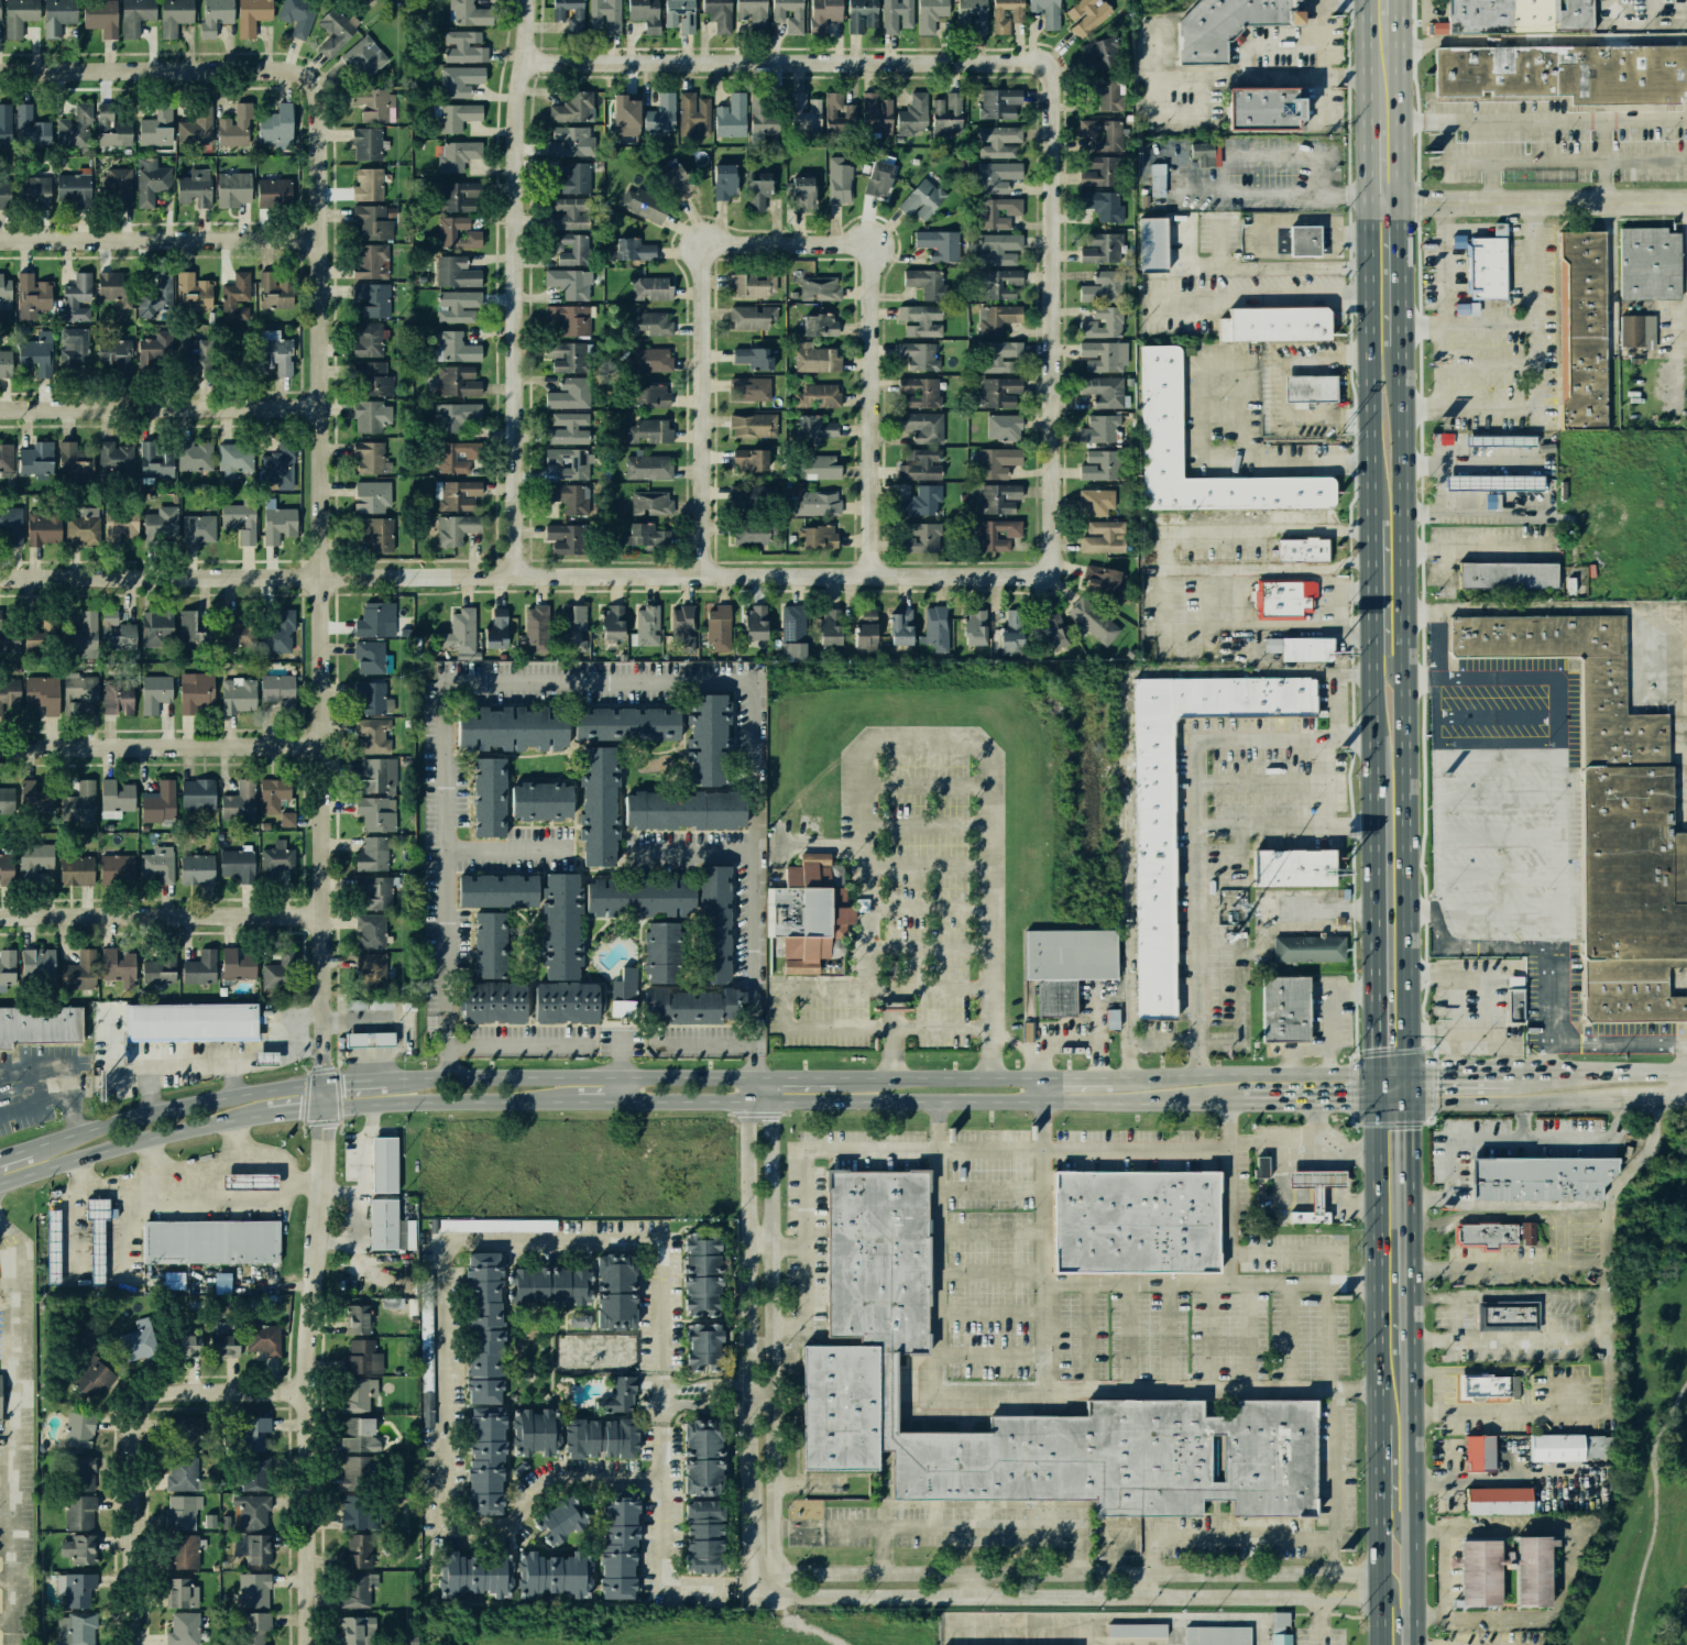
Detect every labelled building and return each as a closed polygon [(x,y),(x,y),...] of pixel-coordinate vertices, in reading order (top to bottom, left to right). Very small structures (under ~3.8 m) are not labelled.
[(3,37),(3,0),(30,0),(29,39),(3,37)] [(41,36),(41,0),(66,0),(66,36),(41,36)] [(78,1),(111,0),(112,33),(78,33),(78,1)] [(155,35),(155,0),(185,0),(185,35),(155,35)] [(202,36),(201,0),(222,0),(224,35),(202,36)] [(235,37),(234,0),(263,0),(264,37),(235,37)] [(276,24),(285,0),(295,0),(309,6),(300,32),(276,24)] [(453,24),(453,0),(488,0),(486,25),(453,24)] [(551,21),(563,21),(563,10),(572,11),(572,32),(583,32),(583,0),(551,0),(551,21)] [(589,28),(600,28),(600,17),(605,17),(605,31),(618,31),(618,0),(589,0),(589,28)] [(626,20),(658,20),(657,0),(626,0),(626,20)] [(693,33),(692,0),(664,0),(664,26),(678,26),(678,33),(693,33)] [(701,1),(701,0),(731,0),(730,33),(714,33),(714,21),(709,21),(709,12),(699,12),(699,1),(701,1)] [(735,28),(751,26),(751,34),(765,33),(765,0),(735,0),(735,28)] [(770,21),(782,20),(782,11),(790,11),(790,15),(786,15),(787,33),(803,33),(803,0),(770,0),(770,21)] [(810,19),(808,19),(808,32),(823,32),(823,22),(840,22),(840,0),(810,0),(810,19)] [(847,33),(863,33),(863,26),(878,26),(878,0),(847,0),(847,33)] [(883,32),(902,32),(902,28),(913,28),(913,0),(901,0),(901,3),(896,3),(896,0),(882,0),(883,32)] [(917,35),(918,0),(948,0),(947,15),(938,15),(938,20),(932,20),(932,35),(917,35)] [(956,25),(970,25),(970,33),(986,33),(986,0),(956,0),(956,25)] [(992,33),(1008,33),(1008,22),(1023,22),(1023,0),(992,0),(992,33)] [(1029,15),(1042,15),(1042,30),(1060,30),(1059,0),(1028,0),(1029,15)] [(1063,11),(1076,0),(1104,0),(1113,10),(1077,40),(1069,28),(1073,23),(1063,11)] [(1173,19),(1192,0),(1298,0),(1297,23),(1234,21),(1219,36),(1220,62),(1174,63),(1173,19)] [(1440,32),(1440,0),(1589,0),(1589,31),(1440,32)] [(120,1),(149,1),(149,39),(120,39),(120,1)] [(335,9),(354,25),(330,53),(310,36),(335,9)] [(445,32),(479,31),(480,58),(446,61),(445,32)] [(1108,34),(1117,62),(1086,73),(1076,44),(1108,34)] [(360,36),(384,64),(369,78),(344,51),(360,36)] [(1435,47),(1686,44),(1686,97),(1677,97),(1678,102),(1570,105),(1569,96),(1490,96),(1490,90),(1479,90),(1479,96),(1435,96),(1435,47)] [(440,66),(481,66),(481,92),(440,94),(440,66)] [(1081,83),(1117,80),(1119,109),(1097,110),(1096,96),(1082,97),(1081,83)] [(1216,85),(1295,84),(1295,130),(1217,131),(1216,85)] [(1019,123),(1020,88),(1015,88),(982,87),(982,100),(975,100),(975,121),(983,122),(1019,123)] [(392,90),(393,114),(348,117),(347,92),(392,90)] [(549,102),(560,102),(560,99),(566,99),(566,90),(593,90),(593,121),(549,121),(549,102)] [(679,90),(679,135),(709,135),(709,98),(695,98),(695,90),(679,90)] [(607,98),(607,142),(637,142),(638,91),(622,91),(622,98),(607,98)] [(657,91),(656,111),(642,110),(640,129),(644,129),(643,136),(659,138),(659,134),(670,134),(673,92),(657,91)] [(749,134),(775,134),(775,91),(749,91),(749,134)] [(823,91),(823,133),(856,133),(856,105),(844,105),(844,91),(823,91)] [(861,92),(863,140),(883,139),(883,135),(892,135),(891,98),(876,99),(876,91),(861,92)] [(713,107),(727,107),(727,92),(745,92),(745,136),(722,136),(722,141),(713,141),(713,107)] [(910,92),(928,92),(928,132),(897,132),(898,109),(906,109),(906,103),(910,103),(910,92)] [(791,135),(821,135),(821,98),(799,98),(799,117),(791,117),(791,135)] [(86,99),(87,145),(56,145),(56,99),(86,99)] [(248,99),(247,144),(216,143),(217,99),(248,99)] [(931,99),(930,135),(962,136),(962,100),(931,99)] [(30,101),(31,140),(4,140),(4,101),(30,101)] [(438,132),(439,101),(464,102),(463,133),(438,132)] [(212,144),(212,103),(195,103),(195,122),(177,122),(177,144),(212,144)] [(285,109),(285,143),(259,143),(259,109),(285,109)] [(173,114),(173,144),(140,144),(140,114),(173,114)] [(127,117),(127,145),(95,145),(94,118),(127,117)] [(1078,121),(1120,118),(1121,149),(1089,151),(1089,144),(1080,144),(1078,121)] [(551,124),(595,124),(595,155),(545,155),(545,140),(551,140),(551,124)] [(977,127),(1020,125),(1021,142),(1014,142),(1014,157),(978,157),(977,127)] [(380,129),(380,158),(342,158),(343,129),(380,129)] [(439,143),(483,142),(483,171),(440,172),(439,143)] [(1220,142),(1191,143),(1191,158),(1198,158),(1198,167),(1221,166),(1220,142)] [(1085,155),(1116,155),(1117,185),(1077,186),(1077,172),(1085,172),(1085,155)] [(673,158),(694,190),(676,202),(655,171),(673,158)] [(826,158),(828,204),(851,202),(850,158),(826,158)] [(872,158),(894,166),(884,201),(868,197),(869,194),(862,191),(872,158)] [(545,172),(545,193),(591,193),(591,161),(559,161),(559,172),(545,172)] [(977,164),(1016,163),(1017,193),(978,194),(977,164)] [(711,164),(711,199),(736,199),(736,186),(733,186),(733,179),(736,179),(736,164),(711,164)] [(1150,164),(1151,197),(1165,197),(1165,164),(1150,164)] [(168,165),(168,196),(138,196),(138,165),(168,165)] [(129,167),(129,206),(102,206),(103,166),(129,167)] [(86,168),(86,204),(55,204),(55,167),(86,168)] [(380,168),(379,200),(344,199),(346,168),(380,168)] [(209,174),(209,202),(175,202),(175,174),(209,174)] [(45,175),(45,210),(17,210),(17,175),(45,175)] [(216,175),(248,175),(248,202),(216,202),(216,175)] [(896,206),(923,176),(936,188),(938,186),(947,195),(922,222),(910,211),(906,215),(896,206)] [(789,177),(789,212),(812,212),(812,177),(789,177)] [(257,179),(257,205),(290,204),(290,179),(257,179)] [(437,208),(437,180),(483,179),(483,208),(437,208)] [(744,180),(768,179),(768,210),(744,210),(744,180)] [(10,209),(10,180),(0,180),(0,209),(10,209)] [(636,183),(632,190),(625,187),(617,206),(660,226),(666,213),(660,210),(666,197),(636,183)] [(1078,191),(1117,191),(1117,206),(1122,206),(1122,223),(1094,223),(1094,208),(1078,208),(1078,191)] [(550,197),(591,196),(592,228),(543,230),(543,213),(550,213),(550,197)] [(979,199),(995,199),(995,204),(1012,202),(1014,229),(979,229),(979,199)] [(388,209),(388,237),(349,238),(348,210),(388,209)] [(1138,217),(1165,216),(1166,272),(1139,273),(1138,217)] [(437,246),(438,218),(476,218),(476,246),(437,246)] [(1291,256),(1291,226),(1322,226),(1322,256),(1291,256)] [(1618,229),(1679,228),(1680,299),(1619,300),(1618,229)] [(911,230),(957,230),(957,263),(931,264),(931,251),(921,251),(921,245),(911,245),(911,230)] [(1553,231),(1603,231),(1603,429),(1553,429),(1553,231)] [(1085,232),(1122,232),(1122,243),(1125,243),(1125,262),(1078,262),(1078,248),(1085,248),(1085,232)] [(549,233),(585,233),(585,264),(557,264),(557,255),(549,255),(549,233)] [(978,234),(1022,233),(1022,250),(1017,250),(1017,264),(979,265),(978,234)] [(614,237),(640,237),(640,244),(657,244),(657,259),(613,259),(614,237)] [(1466,238),(1509,237),(1510,301),(1467,303),(1466,238)] [(386,242),(386,275),(355,276),(354,243),(386,242)] [(437,286),(437,259),(482,259),(482,286),(437,286)] [(902,264),(942,266),(941,283),(949,283),(949,301),(919,299),(920,285),(901,285),(902,264)] [(249,265),(249,315),(220,315),(220,265),(249,265)] [(44,266),(45,309),(18,310),(17,266),(44,266)] [(95,268),(122,267),(123,301),(96,301),(95,268)] [(546,268),(592,268),(592,285),(590,285),(590,299),(562,299),(562,290),(559,290),(559,284),(546,285),(546,268)] [(1021,268),(1021,285),(1017,285),(1017,299),(979,300),(978,270),(1021,268)] [(84,271),(85,318),(62,318),(61,271),(84,271)] [(167,271),(167,310),(142,310),(142,271),(167,271)] [(729,273),(745,273),(745,278),(764,278),(764,271),(777,271),(777,292),(768,292),(768,298),(729,298),(729,273)] [(1077,301),(1121,301),(1121,271),(1092,271),(1092,283),(1077,283),(1077,301)] [(205,272),(205,310),(178,310),(178,272),(205,272)] [(288,272),(288,308),(259,308),(258,272),(288,272)] [(10,307),(0,307),(0,273),(10,273),(10,307)] [(799,276),(835,275),(835,285),(840,285),(841,299),(800,300),(800,298),(789,298),(789,290),(799,290),(799,276)] [(632,277),(671,277),(670,299),(632,298),(632,277)] [(394,285),(394,316),(351,316),(351,285),(394,285)] [(440,320),(441,296),(481,297),(481,320),(440,320)] [(547,306),(590,305),(591,337),(555,338),(555,321),(547,321),(547,306)] [(730,306),(777,305),(777,320),(770,320),(770,330),(731,330),(730,306)] [(897,306),(942,305),(942,320),(929,320),(929,323),(942,323),(942,337),(901,337),(901,325),(917,325),(917,320),(897,320),(897,306)] [(978,307),(1020,306),(1021,323),(1004,323),(1004,336),(978,336),(978,307)] [(1077,337),(1119,337),(1120,307),(1103,307),(1103,311),(1088,311),(1088,327),(1077,327),(1077,337)] [(1219,319),(1227,319),(1227,307),(1330,307),(1330,342),(1220,343),(1219,319)] [(633,310),(667,310),(666,320),(673,320),(673,336),(627,336),(627,320),(633,320),(633,310)] [(801,314),(810,314),(810,312),(834,312),(834,320),(839,320),(839,336),(800,335),(800,326),(796,326),(796,318),(801,318),(801,314)] [(1620,316),(1653,316),(1653,348),(1620,348),(1620,316)] [(384,319),(386,351),(351,352),(350,321),(384,319)] [(58,327),(83,327),(83,364),(58,364),(58,327)] [(248,329),(230,328),(229,362),(246,363),(248,329)] [(138,339),(138,372),(155,372),(155,361),(171,362),(172,331),(155,331),(155,339),(138,339)] [(435,359),(435,333),(479,333),(479,359),(435,359)] [(44,336),(44,375),(13,375),(13,336),(44,336)] [(289,336),(289,374),(254,373),(254,336),(289,336)] [(165,338),(208,337),(209,370),(167,372),(165,338)] [(101,338),(145,338),(145,361),(102,362),(101,338)] [(792,349),(792,372),(842,372),(842,357),(833,357),(833,348),(811,348),(811,341),(796,341),(796,349),(792,349)] [(979,341),(1022,341),(1022,357),(1016,357),(1016,372),(979,372),(979,341)] [(1078,341),(1125,342),(1125,372),(1084,371),(1084,357),(1078,357),(1078,341)] [(545,342),(587,342),(587,372),(550,371),(550,358),(545,358),(545,342)] [(897,342),(940,342),(940,370),(906,370),(906,357),(897,357),(897,342)] [(1141,346),(1173,344),(1179,347),(1182,352),(1183,478),(1325,476),(1330,478),(1334,482),(1335,500),(1332,505),(1326,507),(1141,508),(1141,346)] [(633,348),(668,347),(668,355),(672,355),(672,372),(633,373),(633,348)] [(731,347),(773,347),(773,371),(749,371),(749,364),(731,364),(731,347)] [(0,350),(0,378),(11,378),(11,350),(0,350)] [(390,359),(390,393),(350,393),(350,359),(390,359)] [(437,368),(473,365),(473,396),(438,397),(437,368)] [(1284,375),(1336,374),(1336,402),(1284,402),(1284,375)] [(558,375),(558,391),(544,391),(543,406),(590,407),(590,376),(558,375)] [(727,379),(770,377),(770,399),(766,399),(766,406),(758,406),(758,401),(729,401),(727,379)] [(982,377),(1021,377),(1021,393),(1015,393),(1015,407),(978,407),(978,395),(982,395),(982,377)] [(1078,379),(1122,377),(1122,395),(1130,395),(1130,406),(1087,407),(1087,402),(1078,402),(1078,379)] [(895,379),(941,379),(941,406),(903,406),(903,391),(895,391),(895,379)] [(633,384),(668,384),(668,407),(633,407),(633,384)] [(793,393),(793,406),(841,407),(841,393),(834,393),(835,384),(800,384),(800,393),(793,393)] [(352,401),(387,401),(387,432),(352,431),(352,401)] [(436,405),(480,405),(480,429),(436,430),(436,405)] [(551,412),(589,412),(590,442),(544,442),(544,427),(551,426),(551,412)] [(730,414),(776,413),(777,427),(769,428),(769,437),(730,437),(730,414)] [(896,413),(943,413),(943,443),(910,443),(910,428),(896,428),(896,413)] [(796,414),(822,414),(822,421),(836,421),(837,436),(796,437),(796,414)] [(987,414),(1019,414),(1019,442),(987,442),(987,414)] [(1087,414),(1116,414),(1116,441),(1077,441),(1077,428),(1087,428),(1087,414)] [(626,425),(633,425),(633,419),(665,419),(665,428),(673,428),(673,442),(626,442),(626,425)] [(1463,434),(1533,435),(1533,446),(1463,446),(1463,434)] [(215,439),(245,438),(248,474),(217,476),(215,439)] [(56,439),(78,439),(79,468),(56,469),(56,439)] [(101,440),(125,439),(127,472),(102,473),(101,440)] [(177,440),(209,439),(210,469),(178,469),(177,440)] [(24,440),(47,440),(48,465),(24,465),(24,440)] [(140,440),(168,440),(168,469),(140,468),(140,440)] [(351,441),(391,441),(391,470),(351,470),(351,441)] [(436,441),(469,441),(469,472),(436,472),(436,441)] [(12,444),(0,444),(0,471),(13,471),(12,444)] [(545,447),(585,448),(584,479),(545,478),(545,447)] [(260,448),(288,448),(288,480),(260,480),(260,448)] [(898,479),(941,479),(941,448),(903,448),(902,462),(898,462),(898,479)] [(978,448),(1020,449),(1019,464),(1008,464),(1008,479),(977,478),(978,448)] [(624,454),(634,454),(634,449),(642,449),(642,456),(668,454),(668,463),(675,463),(675,478),(624,479),(624,454)] [(731,449),(765,449),(766,470),(753,470),(753,476),(742,476),(742,467),(732,467),(731,449)] [(1085,451),(1121,451),(1121,479),(1078,479),(1078,464),(1085,464),(1085,451)] [(792,456),(834,456),(834,464),(839,464),(839,478),(792,479),(792,456)] [(603,467),(603,479),(612,479),(612,467),(603,467)] [(1429,475),(1541,474),(1541,489),(1445,490),(1445,496),(1429,496),(1429,475)] [(351,481),(388,481),(388,505),(351,505),(351,481)] [(443,483),(482,481),(483,507),(445,508),(443,483)] [(546,483),(583,485),(582,515),(562,515),(563,500),(545,498),(546,483)] [(732,503),(738,502),(739,511),(763,508),(760,483),(730,486),(732,503)] [(982,484),(1021,483),(1021,501),(1015,501),(1015,514),(977,514),(976,503),(983,503),(982,484)] [(897,498),(910,498),(910,495),(913,495),(913,485),(940,485),(940,514),(897,515),(897,498)] [(792,515),(792,498),(798,498),(798,493),(801,493),(801,489),(813,489),(813,493),(834,493),(834,487),(841,487),(841,515),(792,515)] [(1078,489),(1115,489),(1115,511),(1108,511),(1108,515),(1078,515),(1078,489)] [(632,490),(667,491),(667,498),(673,500),(672,514),(631,513),(632,490)] [(261,503),(287,502),(289,542),(262,544),(261,503)] [(152,504),(173,503),(174,537),(153,537),(152,504)] [(252,504),(253,545),(223,546),(221,504),(252,504)] [(19,545),(0,545),(0,508),(17,507),(19,545)] [(24,509),(57,508),(57,547),(25,547),(24,509)] [(180,509),(211,508),(213,545),(183,547),(180,509)] [(105,509),(130,509),(130,551),(105,551),(105,509)] [(63,514),(89,514),(89,547),(63,547),(63,514)] [(437,516),(478,515),(478,540),(437,541),(437,516)] [(355,518),(390,516),(391,548),(357,549),(355,518)] [(732,541),(767,544),(768,534),(776,535),(777,522),(733,518),(732,541)] [(977,550),(1008,550),(1008,537),(1020,537),(1020,520),(977,519),(977,550)] [(903,523),(941,520),(941,535),(938,535),(938,551),(918,551),(918,535),(903,535),(903,523)] [(1087,520),(1126,520),(1126,552),(1080,552),(1080,536),(1087,536),(1087,520)] [(628,522),(654,523),(654,530),(668,530),(668,544),(651,544),(651,549),(621,548),(622,534),(628,535),(628,522)] [(544,524),(576,524),(576,552),(550,552),(549,538),(544,538),(544,524)] [(799,527),(808,527),(809,524),(835,525),(834,547),(799,546),(799,527)] [(894,551),(894,538),(911,538),(911,551),(894,551)] [(1272,538),(1323,538),(1323,561),(1272,561),(1272,538)] [(1086,562),(1132,575),(1127,596),(1107,591),(1107,592),(1081,584),(1086,562)] [(1454,563),(1555,562),(1555,588),(1454,589),(1454,563)] [(1259,581),(1303,581),(1303,617),(1259,617),(1259,581)] [(1064,611),(1073,621),(1069,625),(1080,637),(1085,632),(1103,649),(1121,630),(1083,592),(1064,611)] [(543,599),(543,651),(526,651),(526,599),(543,599)] [(361,600),(392,601),(391,634),(360,632),(361,600)] [(623,602),(623,638),(600,638),(600,602),(623,602)] [(505,604),(504,651),(479,651),(481,603),(505,604)] [(727,603),(729,630),(705,630),(704,604),(727,603)] [(587,605),(585,652),(563,651),(565,604),(587,605)] [(690,604),(693,650),(673,651),(670,605),(690,604)] [(923,605),(947,604),(949,651),(932,652),(932,643),(924,643),(923,605)] [(656,605),(657,644),(636,645),(635,606),(656,605)] [(781,605),(781,644),(786,644),(786,651),(802,651),(802,605),(781,605)] [(92,606),(94,646),(65,647),(64,606),(92,606)] [(130,606),(130,648),(100,648),(99,606),(130,606)] [(472,606),(472,652),(451,652),(451,606),(472,606)] [(220,607),(243,607),(243,647),(220,647),(220,607)] [(764,607),(764,647),(741,647),(741,607),(764,607)] [(815,645),(814,614),(823,614),(823,608),(840,607),(841,644),(815,645)] [(850,647),(864,647),(864,641),(875,641),(874,607),(858,608),(858,623),(848,623),(850,647)] [(886,613),(887,644),(911,643),(910,607),(896,608),(896,613),(886,613)] [(32,648),(0,648),(0,608),(32,608),(32,648)] [(970,608),(985,608),(985,626),(987,626),(987,644),(962,644),(963,613),(970,613),(970,608)] [(1006,608),(1006,627),(995,627),(995,652),(1026,652),(1026,608),(1006,608)] [(262,653),(291,652),(291,632),(295,632),(295,609),(278,610),(278,631),(261,631),(262,653)] [(169,610),(172,648),(144,650),(142,612),(169,610)] [(195,610),(179,610),(179,649),(209,649),(209,631),(195,631),(195,610)] [(1039,616),(1056,610),(1071,648),(1048,657),(1033,618),(1039,616)] [(1683,835),(1686,940),(1686,966),(1670,966),(1672,995),(1686,996),(1686,1021),(1590,1021),(1584,1013),(1580,657),(1448,659),(1444,617),(1625,618),(1628,714),(1668,715),(1672,836),(1683,835)] [(36,627),(23,627),(24,652),(45,652),(44,632),(37,632),(36,627)] [(263,637),(297,636),(298,662),(263,664),(263,637)] [(1281,637),(1332,637),(1332,661),(1281,661),(1281,637)] [(353,640),(388,640),(388,666),(352,665),(353,640)] [(805,661),(805,643),(782,643),(781,660),(805,661)] [(20,671),(46,670),(47,703),(21,704),(20,671)] [(178,671),(215,670),(216,712),(179,713),(178,671)] [(138,672),(168,671),(169,714),(139,715),(138,672)] [(57,673),(90,673),(91,704),(58,705),(57,673)] [(260,673),(295,675),(295,699),(259,698),(260,673)] [(1139,677),(1314,676),(1314,719),(1172,720),(1174,1020),(1141,1021),(1139,677)] [(15,706),(14,677),(0,677),(0,707),(15,706)] [(102,677),(129,677),(128,715),(101,714),(102,677)] [(351,681),(382,681),(382,709),(351,709),(351,681)] [(222,683),(248,683),(247,714),(222,714),(222,683)] [(697,700),(699,780),(731,779),(729,699),(697,700)] [(577,700),(578,741),(690,741),(689,700),(577,700)] [(460,709),(460,749),(572,748),(572,708),(460,709)] [(355,719),(390,719),(391,749),(355,749),(355,719)] [(584,745),(590,864),(622,863),(616,744),(584,745)] [(357,757),(391,757),(392,792),(357,792),(357,757)] [(474,758),(476,838),(508,837),(506,757),(474,758)] [(252,771),(252,813),(226,813),(226,771),(252,771)] [(258,772),(289,774),(289,812),(256,812),(258,772)] [(17,775),(43,776),(42,814),(15,813),(17,775)] [(91,778),(91,819),(61,819),(61,778),(91,778)] [(510,778),(511,819),(577,819),(576,778),(510,778)] [(171,779),(171,814),(142,814),(142,779),(171,779)] [(179,780),(210,780),(210,808),(179,808),(179,780)] [(98,782),(131,782),(131,812),(98,812),(98,782)] [(14,814),(14,788),(0,788),(0,814),(14,814)] [(632,789),(633,830),(745,830),(744,789),(632,789)] [(354,799),(397,800),(397,830),(354,830),(354,799)] [(295,812),(280,812),(280,826),(295,827),(295,812)] [(351,840),(390,840),(390,866),(351,866),(351,840)] [(295,846),(296,869),(259,870),(258,847),(295,846)] [(215,852),(250,851),(251,879),(216,879),(215,852)] [(1252,852),(1253,889),(1334,888),(1334,851),(1252,852)] [(14,886),(12,853),(0,854),(0,886),(14,886)] [(797,853),(797,865),(780,865),(780,887),(764,887),(764,935),(769,935),(769,957),(781,957),(781,976),(815,975),(815,958),(840,953),(840,937),(843,937),(843,924),(853,924),(853,907),(841,907),(841,885),(829,885),(829,853),(797,853)] [(47,854),(47,875),(9,876),(9,855),(47,854)] [(173,854),(209,854),(209,887),(173,888),(173,854)] [(96,856),(130,856),(130,884),(97,884),(96,856)] [(136,857),(168,856),(168,885),(136,885),(136,857)] [(53,857),(89,857),(88,887),(53,886),(53,857)] [(697,871),(699,976),(731,975),(729,870),(697,871)] [(547,875),(549,979),(582,979),(580,874),(547,875)] [(458,907),(538,907),(537,875),(458,876),(458,907)] [(692,876),(587,878),(587,911),(692,909),(692,876)] [(355,880),(390,880),(390,907),(355,907),(355,880)] [(476,912),(476,975),(507,975),(507,911),(476,912)] [(353,914),(382,913),(383,947),(353,947),(353,914)] [(647,917),(647,979),(678,979),(678,917),(647,917)] [(1034,978),(1023,978),(1023,933),(1115,932),(1116,978),(1076,978),(1076,1015),(1034,1015),(1034,978)] [(1271,940),(1272,967),(1344,965),(1344,937),(1271,940)] [(220,977),(219,947),(254,946),(254,976),(220,977)] [(99,987),(98,948),(127,947),(128,985),(99,987)] [(140,983),(140,948),(172,948),(173,983),(140,983)] [(262,964),(262,987),(294,988),(296,948),(280,948),(279,965),(262,964)] [(20,986),(19,951),(52,950),(53,985),(20,986)] [(180,979),(179,952),(211,951),(211,978),(180,979)] [(58,990),(57,955),(88,954),(89,989),(58,990)] [(353,955),(387,954),(388,975),(353,976),(353,955)] [(14,987),(12,955),(0,955),(0,988),(14,987)] [(636,967),(621,967),(621,981),(612,981),(612,999),(636,999),(636,967)] [(1507,1022),(1508,976),(1525,977),(1524,1022),(1507,1022)] [(1260,980),(1308,980),(1308,1041),(1261,1042),(1260,980)] [(463,981),(463,1022),(529,1022),(529,981),(463,981)] [(538,983),(539,1023),(605,1022),(604,981),(538,983)] [(656,1021),(735,1020),(735,989),(656,990),(656,1021)] [(339,999),(387,997),(388,1015),(340,1016),(339,999)] [(612,1016),(635,1017),(635,1001),(612,1000),(612,1016)] [(122,1006),(123,1044),(256,1042),(255,1004),(122,1006)] [(11,1049),(0,1049),(0,1010),(81,1008),(80,1043),(12,1044),(11,1049)] [(343,1034),(344,1050),(393,1049),(393,1033),(343,1034)] [(276,1052),(256,1053),(256,1063),(276,1062),(276,1052)] [(371,1138),(397,1138),(397,1195),(372,1194),(371,1138)] [(1253,1177),(1253,1170),(1257,1169),(1257,1156),(1269,1156),(1268,1177),(1253,1177)] [(1469,1160),(1619,1161),(1619,1174),(1606,1189),(1606,1206),(1469,1205),(1469,1160)] [(824,1171),(930,1171),(924,1350),(880,1351),(878,1337),(825,1337),(824,1171)] [(1346,1171),(1288,1171),(1288,1186),(1312,1186),(1312,1212),(1299,1212),(1299,1222),(1329,1222),(1330,1212),(1323,1212),(1323,1187),(1346,1187),(1346,1171)] [(278,1187),(277,1173),(222,1175),(223,1189),(278,1187)] [(1053,1174),(1163,1173),(1219,1173),(1220,1274),(1053,1274),(1053,1174)] [(85,1199),(108,1199),(108,1219),(102,1219),(102,1285),(91,1285),(90,1220),(85,1220),(85,1199)] [(368,1200),(396,1200),(396,1252),(369,1252),(368,1200)] [(45,1214),(46,1285),(58,1285),(57,1213),(45,1214)] [(440,1220),(440,1231),(554,1231),(554,1219),(440,1220)] [(141,1222),(141,1264),(280,1265),(278,1222),(141,1222)] [(1457,1228),(1457,1250),(1537,1248),(1535,1224),(1457,1228)] [(677,1309),(676,1232),(715,1232),(716,1309),(677,1309)] [(459,1253),(500,1252),(500,1400),(460,1400),(459,1253)] [(591,1326),(592,1254),(634,1254),(633,1326),(591,1326)] [(581,1302),(581,1266),(505,1266),(505,1302),(581,1302)] [(162,1271),(187,1272),(187,1291),(162,1290),(162,1271)] [(422,1369),(433,1369),(433,1299),(422,1299),(422,1369)] [(344,1302),(372,1303),(371,1334),(343,1333),(344,1302)] [(1478,1305),(1478,1333),(1541,1331),(1541,1305),(1478,1305)] [(280,1357),(278,1325),(259,1325),(259,1314),(244,1314),(245,1349),(264,1348),(264,1357),(280,1357)] [(571,1326),(590,1327),(591,1315),(571,1314),(571,1326)] [(118,1337),(125,1363),(156,1355),(146,1317),(134,1320),(136,1331),(118,1337)] [(680,1323),(717,1323),(717,1372),(680,1372),(680,1323)] [(90,1401),(65,1380),(84,1358),(83,1357),(83,1353),(85,1352),(74,1337),(85,1330),(96,1346),(91,1348),(97,1353),(94,1356),(99,1360),(97,1362),(117,1379),(108,1390),(102,1385),(90,1401)] [(200,1357),(199,1334),(167,1334),(167,1357),(200,1357)] [(209,1357),(208,1335),(238,1335),(238,1357),(209,1357)] [(342,1337),(369,1337),(369,1350),(380,1350),(379,1371),(341,1370),(342,1337)] [(802,1348),(801,1470),(878,1471),(877,1348),(802,1348)] [(589,1392),(607,1392),(607,1372),(637,1372),(637,1407),(589,1407),(589,1392)] [(341,1379),(377,1378),(377,1397),(368,1397),(368,1408),(341,1408),(341,1379)] [(1458,1379),(1510,1378),(1510,1401),(1458,1401),(1458,1379)] [(891,1434),(891,1499),(1095,1500),(1095,1518),(1318,1518),(1318,1403),(1235,1402),(1234,1421),(1203,1421),(1203,1401),(1085,1401),(1085,1417),(988,1417),(988,1434),(891,1434)] [(511,1455),(511,1407),(549,1406),(549,1455),(511,1455)] [(499,1407),(460,1407),(460,1512),(497,1512),(499,1407)] [(91,1449),(63,1447),(65,1413),(94,1415),(91,1449)] [(679,1490),(680,1414),(722,1414),(721,1490),(679,1490)] [(171,1415),(201,1416),(201,1451),(171,1451),(171,1415)] [(271,1416),(271,1432),(265,1432),(264,1450),(238,1450),(238,1429),(228,1429),(228,1416),(271,1416)] [(343,1418),(372,1418),(372,1436),(379,1436),(379,1450),(331,1451),(331,1437),(343,1437),(343,1418)] [(561,1418),(633,1418),(633,1456),(561,1457),(561,1418)] [(1526,1438),(1579,1437),(1579,1462),(1526,1462),(1526,1438)] [(1465,1439),(1493,1438),(1494,1474),(1465,1474),(1465,1439)] [(340,1456),(380,1455),(380,1487),(340,1488),(340,1456)] [(95,1491),(66,1490),(66,1472),(56,1472),(57,1456),(96,1457),(95,1491)] [(171,1457),(198,1457),(198,1474),(205,1474),(205,1490),(166,1490),(166,1477),(171,1477),(171,1457)] [(243,1457),(273,1457),(272,1469),(269,1469),(269,1490),(243,1490),(243,1457)] [(1464,1492),(1532,1491),(1532,1503),(1540,1503),(1540,1516),(1465,1518),(1464,1492)] [(204,1528),(166,1528),(166,1509),(169,1509),(169,1495),(204,1494),(204,1528)] [(543,1544),(526,1516),(563,1494),(580,1522),(543,1544)] [(62,1528),(94,1528),(94,1496),(63,1495),(62,1528)] [(267,1528),(241,1529),(241,1495),(271,1495),(272,1509),(267,1509),(267,1528)] [(679,1496),(717,1495),(717,1570),(679,1571),(679,1496)] [(370,1528),(371,1498),(341,1496),(339,1527),(370,1528)] [(631,1599),(635,1501),(598,1500),(593,1598),(631,1599)] [(163,1535),(197,1534),(197,1567),(164,1567),(163,1535)] [(245,1540),(245,1535),(270,1534),(270,1564),(247,1565),(247,1556),(233,1556),(233,1540),(245,1540)] [(346,1534),(374,1534),(374,1567),(335,1567),(335,1554),(346,1554),(346,1534)] [(96,1536),(70,1536),(70,1542),(59,1542),(59,1557),(73,1556),(73,1559),(69,1560),(69,1566),(96,1566),(96,1536)] [(1464,1539),(1501,1539),(1501,1560),(1512,1560),(1512,1538),(1553,1538),(1554,1605),(1513,1606),(1513,1571),(1502,1571),(1502,1605),(1464,1605),(1464,1539)] [(439,1594),(440,1551),(505,1553),(504,1595),(439,1594)] [(517,1591),(517,1553),(582,1554),(581,1592),(517,1591)] [(339,1604),(370,1605),(371,1586),(379,1586),(379,1571),(339,1570),(339,1604)] [(63,1575),(96,1573),(96,1588),(90,1588),(90,1609),(64,1609),(63,1575)] [(235,1573),(270,1573),(270,1606),(235,1606),(235,1573)] [(165,1577),(198,1578),(198,1606),(164,1605),(165,1577)] [(200,1612),(172,1611),(171,1631),(165,1630),(165,1644),(199,1644),(200,1612)] [(262,1644),(235,1644),(235,1612),(271,1612),(271,1627),(262,1628),(262,1644)] [(1271,1631),(1283,1632),(1283,1624),(1289,1625),(1289,1613),(1271,1612),(1271,1631)] [(92,1627),(92,1644),(66,1644),(66,1614),(96,1614),(96,1627),(92,1627)] [(338,1615),(374,1615),(374,1644),(338,1644),(338,1615)] [(1109,1625),(1164,1626),(1164,1639),(1109,1638),(1109,1625)] [(1251,1628),(1251,1644),(1186,1644),(1186,1628),(1251,1628)] [(418,1635),(418,1644),(409,1644),(409,1635),(418,1635)] [(1290,1637),(1290,1644),(1272,1644),(1272,1636),(1290,1637)]
